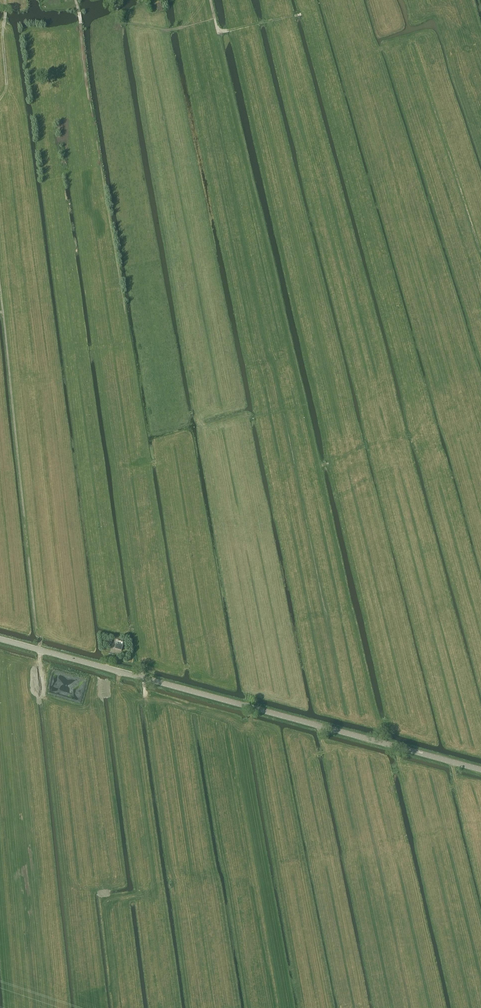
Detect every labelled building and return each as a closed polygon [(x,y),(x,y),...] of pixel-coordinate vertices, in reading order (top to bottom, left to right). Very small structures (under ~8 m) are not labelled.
[(121,651),(124,642),(117,640),(115,649),(121,651)]
